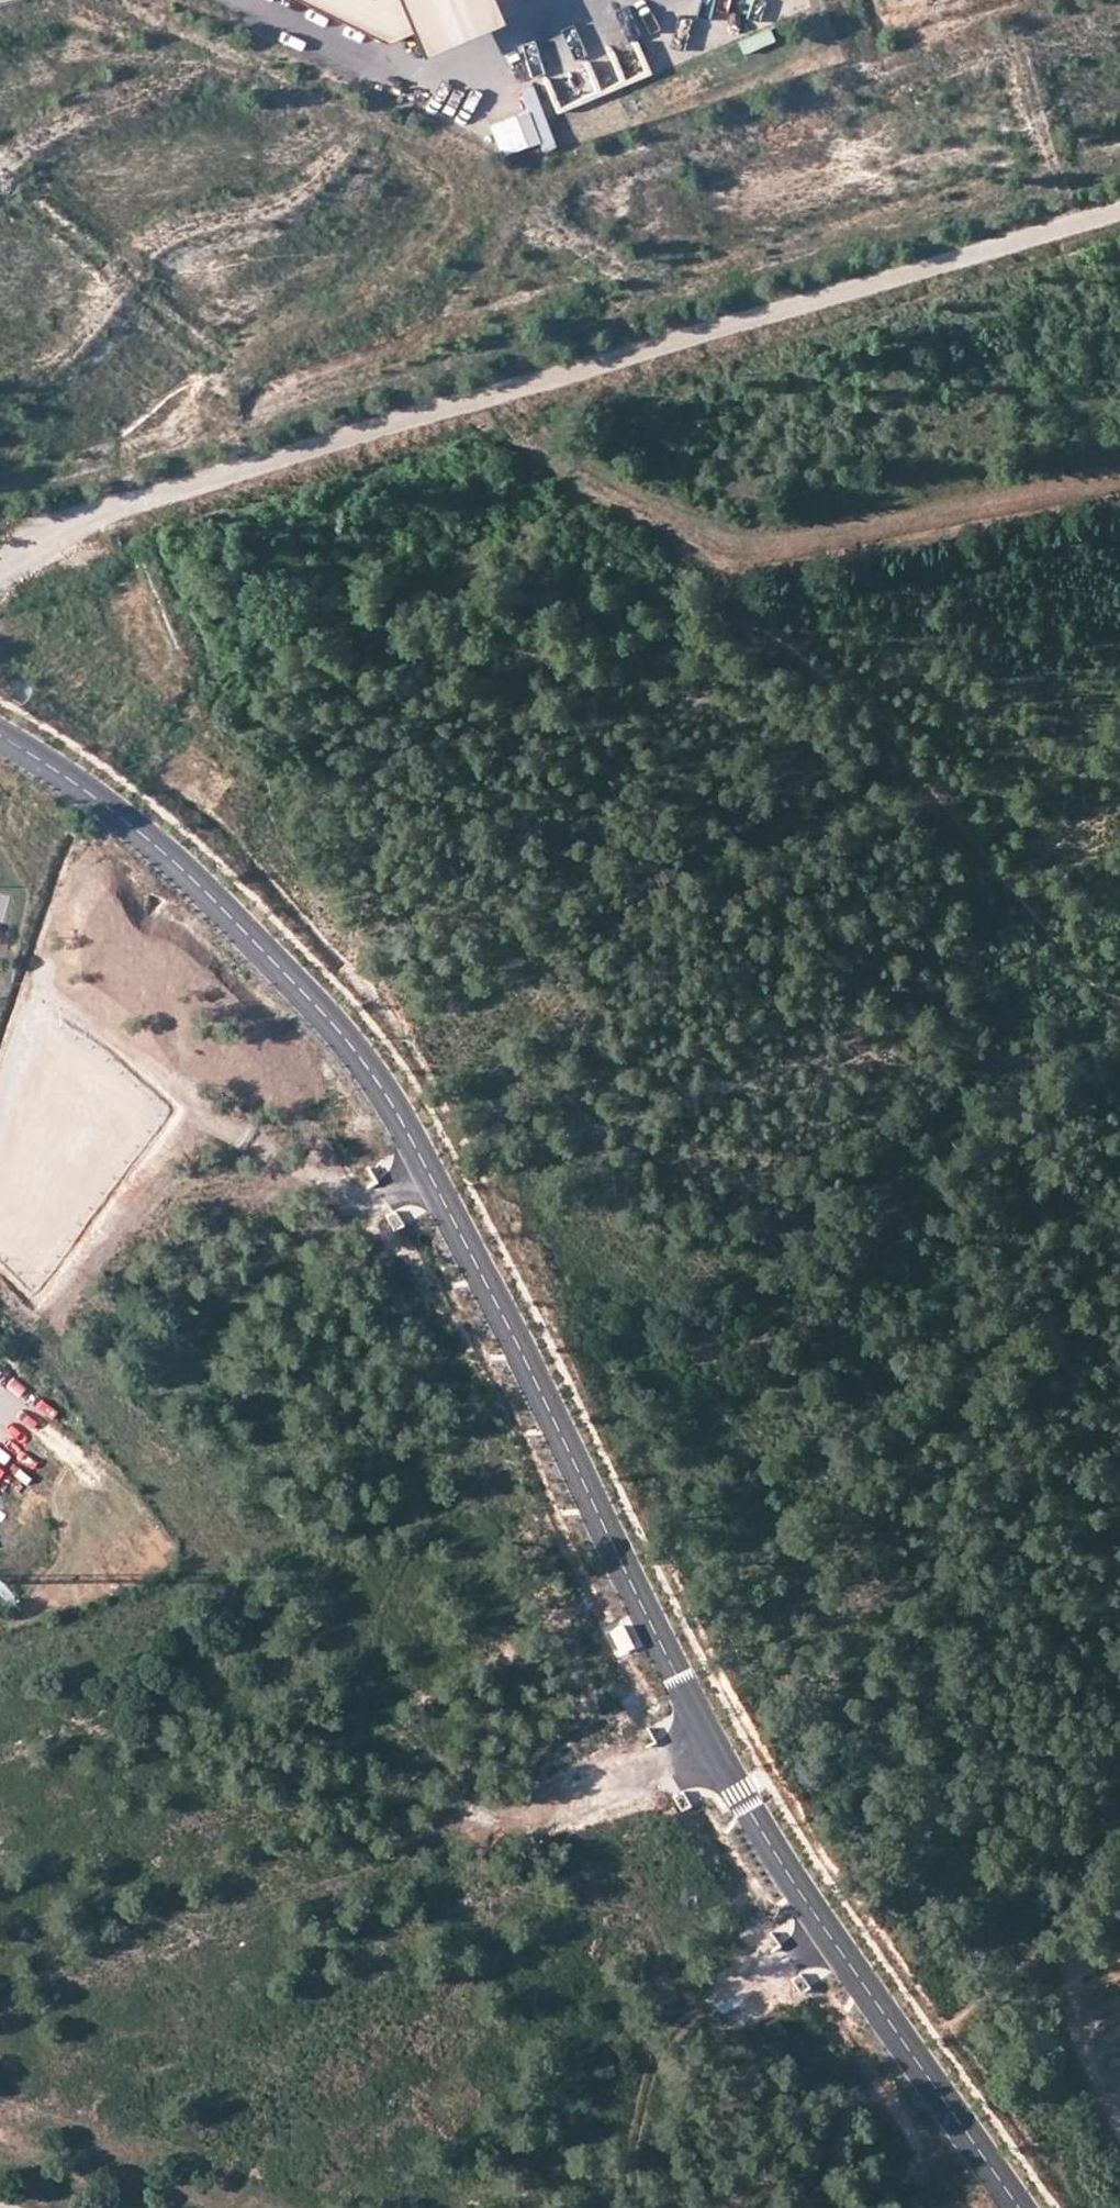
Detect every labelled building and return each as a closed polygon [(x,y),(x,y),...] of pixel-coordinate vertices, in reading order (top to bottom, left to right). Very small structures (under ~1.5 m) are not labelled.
[(408,30),(419,58),(495,22),(486,0),(296,0),(381,42),(408,30)] [(498,156),(549,140),(530,83),(516,88),(523,109),(487,121),(498,156)] [(8,1457),(0,1455),(0,1483),(8,1457)] [(623,1626),(610,1633),(620,1653),(633,1647),(623,1626)]
